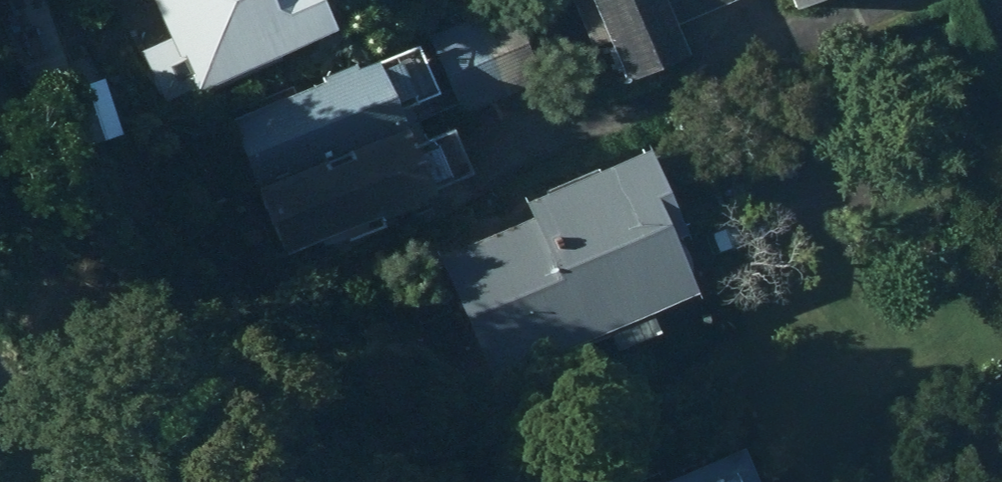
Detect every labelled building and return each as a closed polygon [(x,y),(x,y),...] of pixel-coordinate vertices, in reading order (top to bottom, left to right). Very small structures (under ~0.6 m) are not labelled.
[(357,30),(344,0),(168,0),(184,37),(152,51),(171,96),(204,82),(208,95),(357,30)] [(728,8),(725,0),(582,0),(602,48),(618,41),(638,86),(704,57),(690,23),(728,8)] [(812,12),(840,0),(807,0),(812,12)] [(467,117),(552,86),(522,5),(438,36),(467,117)] [(216,135),(243,199),(397,131),(390,114),(419,102),(400,54),(342,79),(339,72),(301,89),(305,98),(216,135)] [(404,149),(397,131),(243,199),(274,270),(430,203),(426,193),(458,181),(438,133),(404,149)] [(430,260),(478,386),(595,338),(603,358),(649,338),(643,320),(693,300),(673,251),(685,245),(647,154),(517,209),(523,221),(430,260)] [(759,444),(669,481),(775,481),(759,444)]
